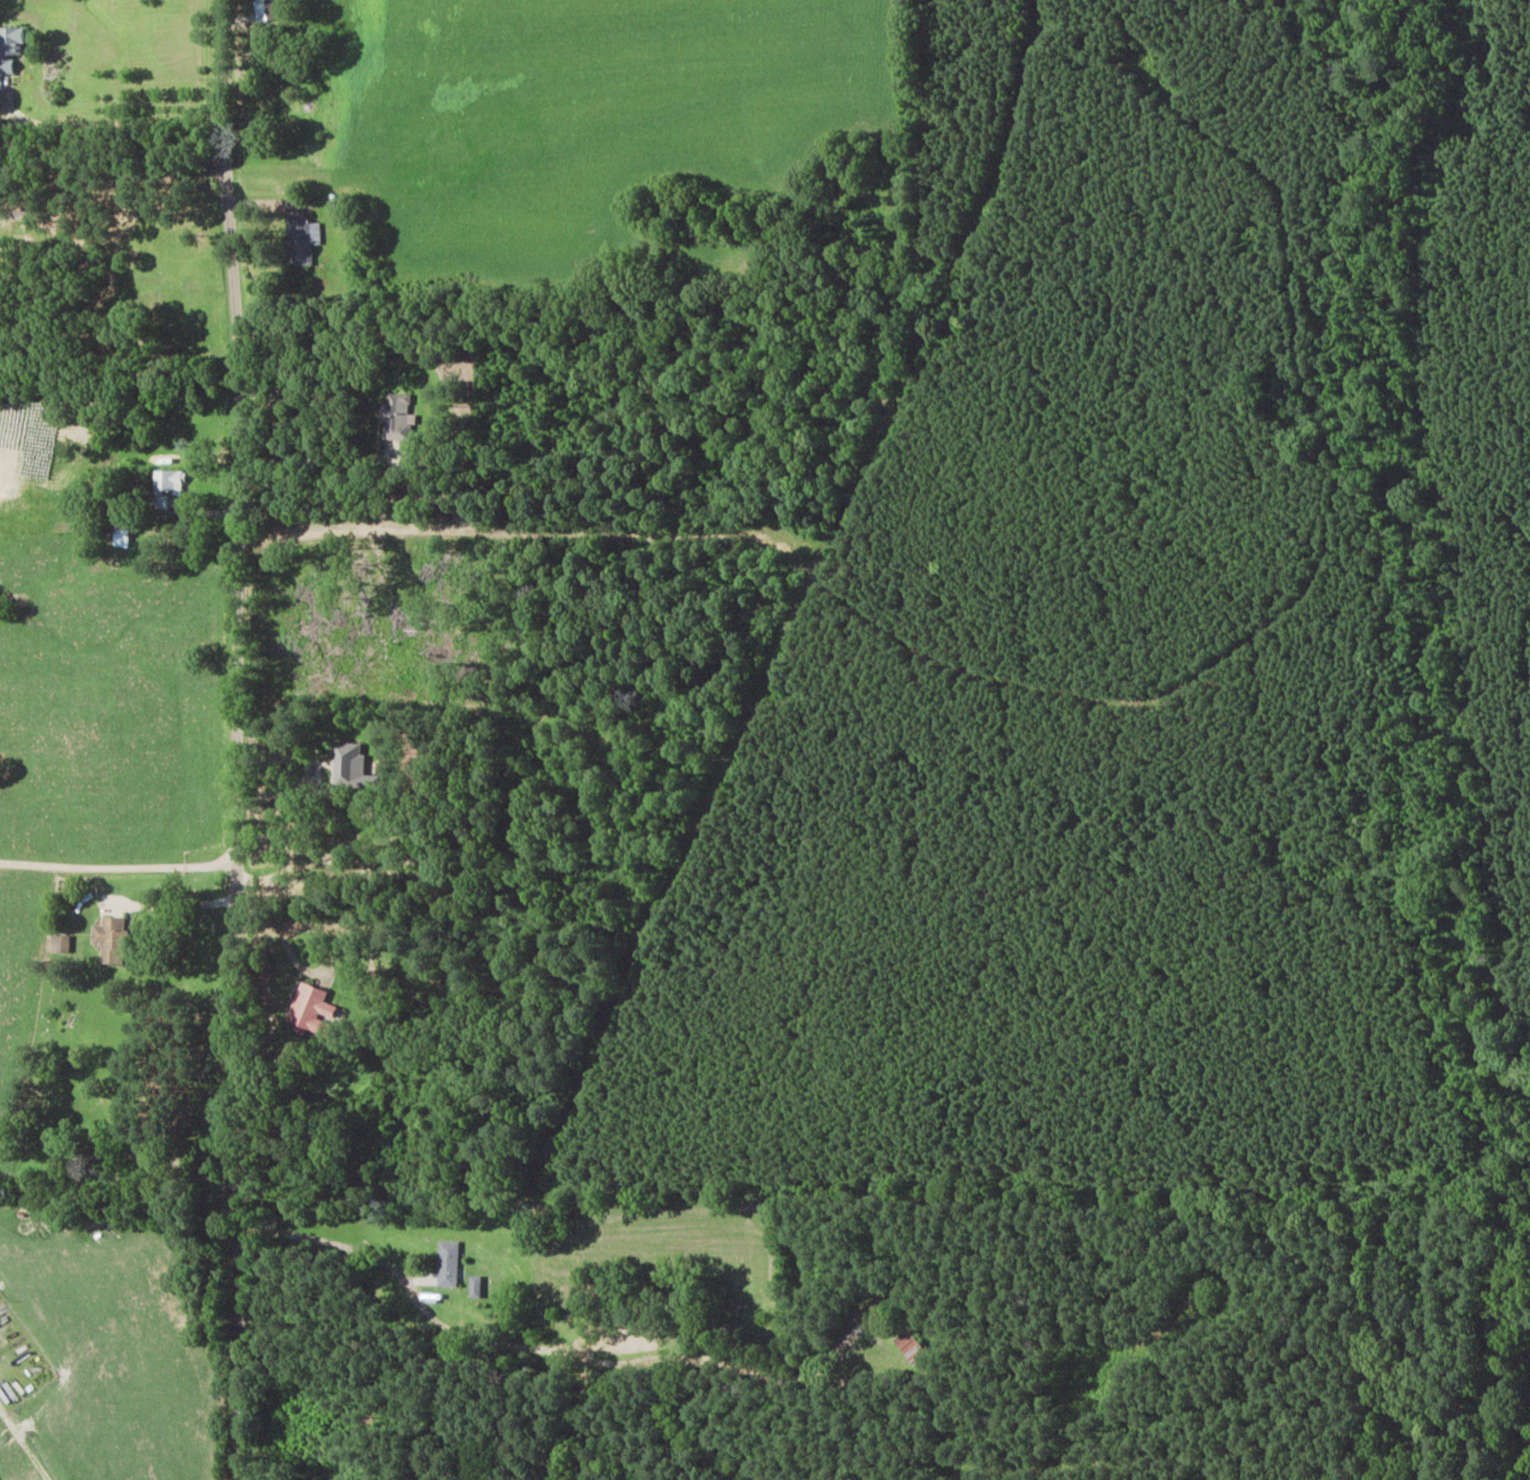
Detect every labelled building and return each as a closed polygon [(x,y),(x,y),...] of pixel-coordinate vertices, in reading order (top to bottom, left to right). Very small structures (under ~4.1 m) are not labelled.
[(257,21),(268,20),(266,0),(255,0),(257,21)] [(13,73),(13,54),(23,54),(22,27),(0,28),(0,74),(13,73)] [(289,216),(291,265),(313,265),(312,245),(322,244),(321,222),(310,222),(309,215),(289,216)] [(412,394),(389,392),(388,401),(383,401),(381,422),(387,422),(385,438),(412,441),(415,414),(410,414),(412,394)] [(165,490),(174,490),(174,495),(184,494),(184,470),(155,470),(156,497),(165,497),(165,490)] [(335,743),(334,787),(356,787),(356,789),(376,789),(376,776),(364,776),(364,743),(335,743)] [(129,917),(104,917),(103,925),(93,925),(93,944),(102,944),(102,963),(128,964),(129,917)] [(287,1021),(329,1037),(333,1025),(318,1019),(320,1014),(333,1019),(337,1007),(324,1002),(327,992),(301,982),(287,1021)] [(458,1286),(459,1240),(439,1239),(438,1286),(458,1286)] [(482,1275),(471,1274),(470,1297),(482,1297),(482,1275)] [(927,1354),(910,1327),(895,1337),(913,1364),(927,1354)]
